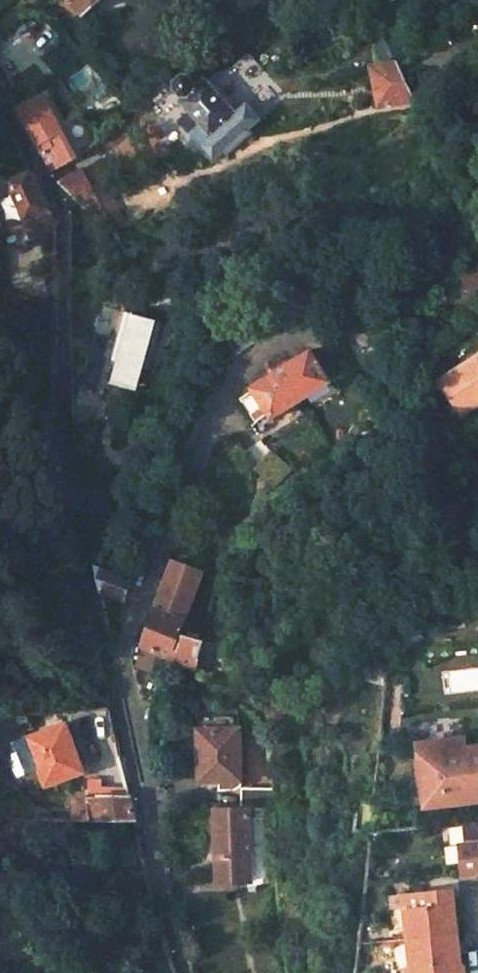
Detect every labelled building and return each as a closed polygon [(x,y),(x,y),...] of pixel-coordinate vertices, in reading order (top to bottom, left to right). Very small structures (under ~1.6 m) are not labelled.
[(86,12),(99,0),(74,0),(86,12)] [(383,64),(371,66),(378,107),(414,100),(397,66),(396,63),(390,52),(377,54),(383,64)] [(183,98),(179,101),(189,112),(179,121),(188,131),(198,122),(209,135),(235,113),(205,79),(197,85),(189,75),(185,75),(175,82),(175,88),(183,98)] [(44,95),(17,110),(51,172),(76,158),(74,153),(44,95)] [(235,113),(209,135),(198,144),(213,161),(225,151),(228,155),(252,134),(249,130),(261,120),(247,103),(235,113)] [(97,159),(82,167),(98,199),(115,193),(97,159)] [(82,167),(57,182),(76,201),(79,205),(98,199),(82,167)] [(30,171),(7,182),(23,219),(22,221),(26,229),(41,222),(43,228),(56,222),(48,208),(30,171)] [(161,322),(125,312),(112,359),(148,370),(161,322)] [(310,349),(251,387),(253,391),(271,418),(273,417),(294,404),(330,381),(310,349)] [(440,381),(461,413),(477,402),(477,357),(440,381)] [(253,391),(241,398),(251,413),(247,416),(255,428),(271,418),(253,391)] [(294,404),(273,417),(278,427),(299,413),(294,404)] [(42,462),(45,474),(54,471),(51,459),(42,462)] [(174,561),(143,645),(173,658),(203,672),(214,644),(195,638),(184,634),(188,624),(184,622),(193,598),(191,598),(201,572),(174,561)] [(130,580),(94,567),(99,591),(103,592),(123,599),(130,580)] [(143,645),(137,660),(140,668),(162,677),(173,658),(143,645)] [(363,687),(385,689),(392,670),(365,668),(363,687)] [(66,723),(23,738),(40,787),(82,772),(72,741),(73,741),(66,723)] [(238,729),(196,730),(196,749),(198,749),(198,781),(218,781),(218,790),(235,789),(239,788),(238,729)] [(418,744),(425,807),(477,800),(477,747),(465,748),(464,738),(418,744)] [(86,798),(71,799),(73,822),(135,822),(129,798),(104,798),(104,791),(87,792),(86,798)] [(247,807),(214,808),(200,919),(232,923),(237,898),(241,859),(247,807)] [(265,808),(247,807),(241,859),(258,861),(265,808)] [(465,850),(460,851),(460,854),(462,875),(477,873),(477,819),(462,821),(465,850)] [(405,894),(410,939),(456,933),(451,890),(405,894)] [(413,969),(397,970),(398,972),(445,972),(444,966),(459,964),(456,933),(410,939),(413,969)]
